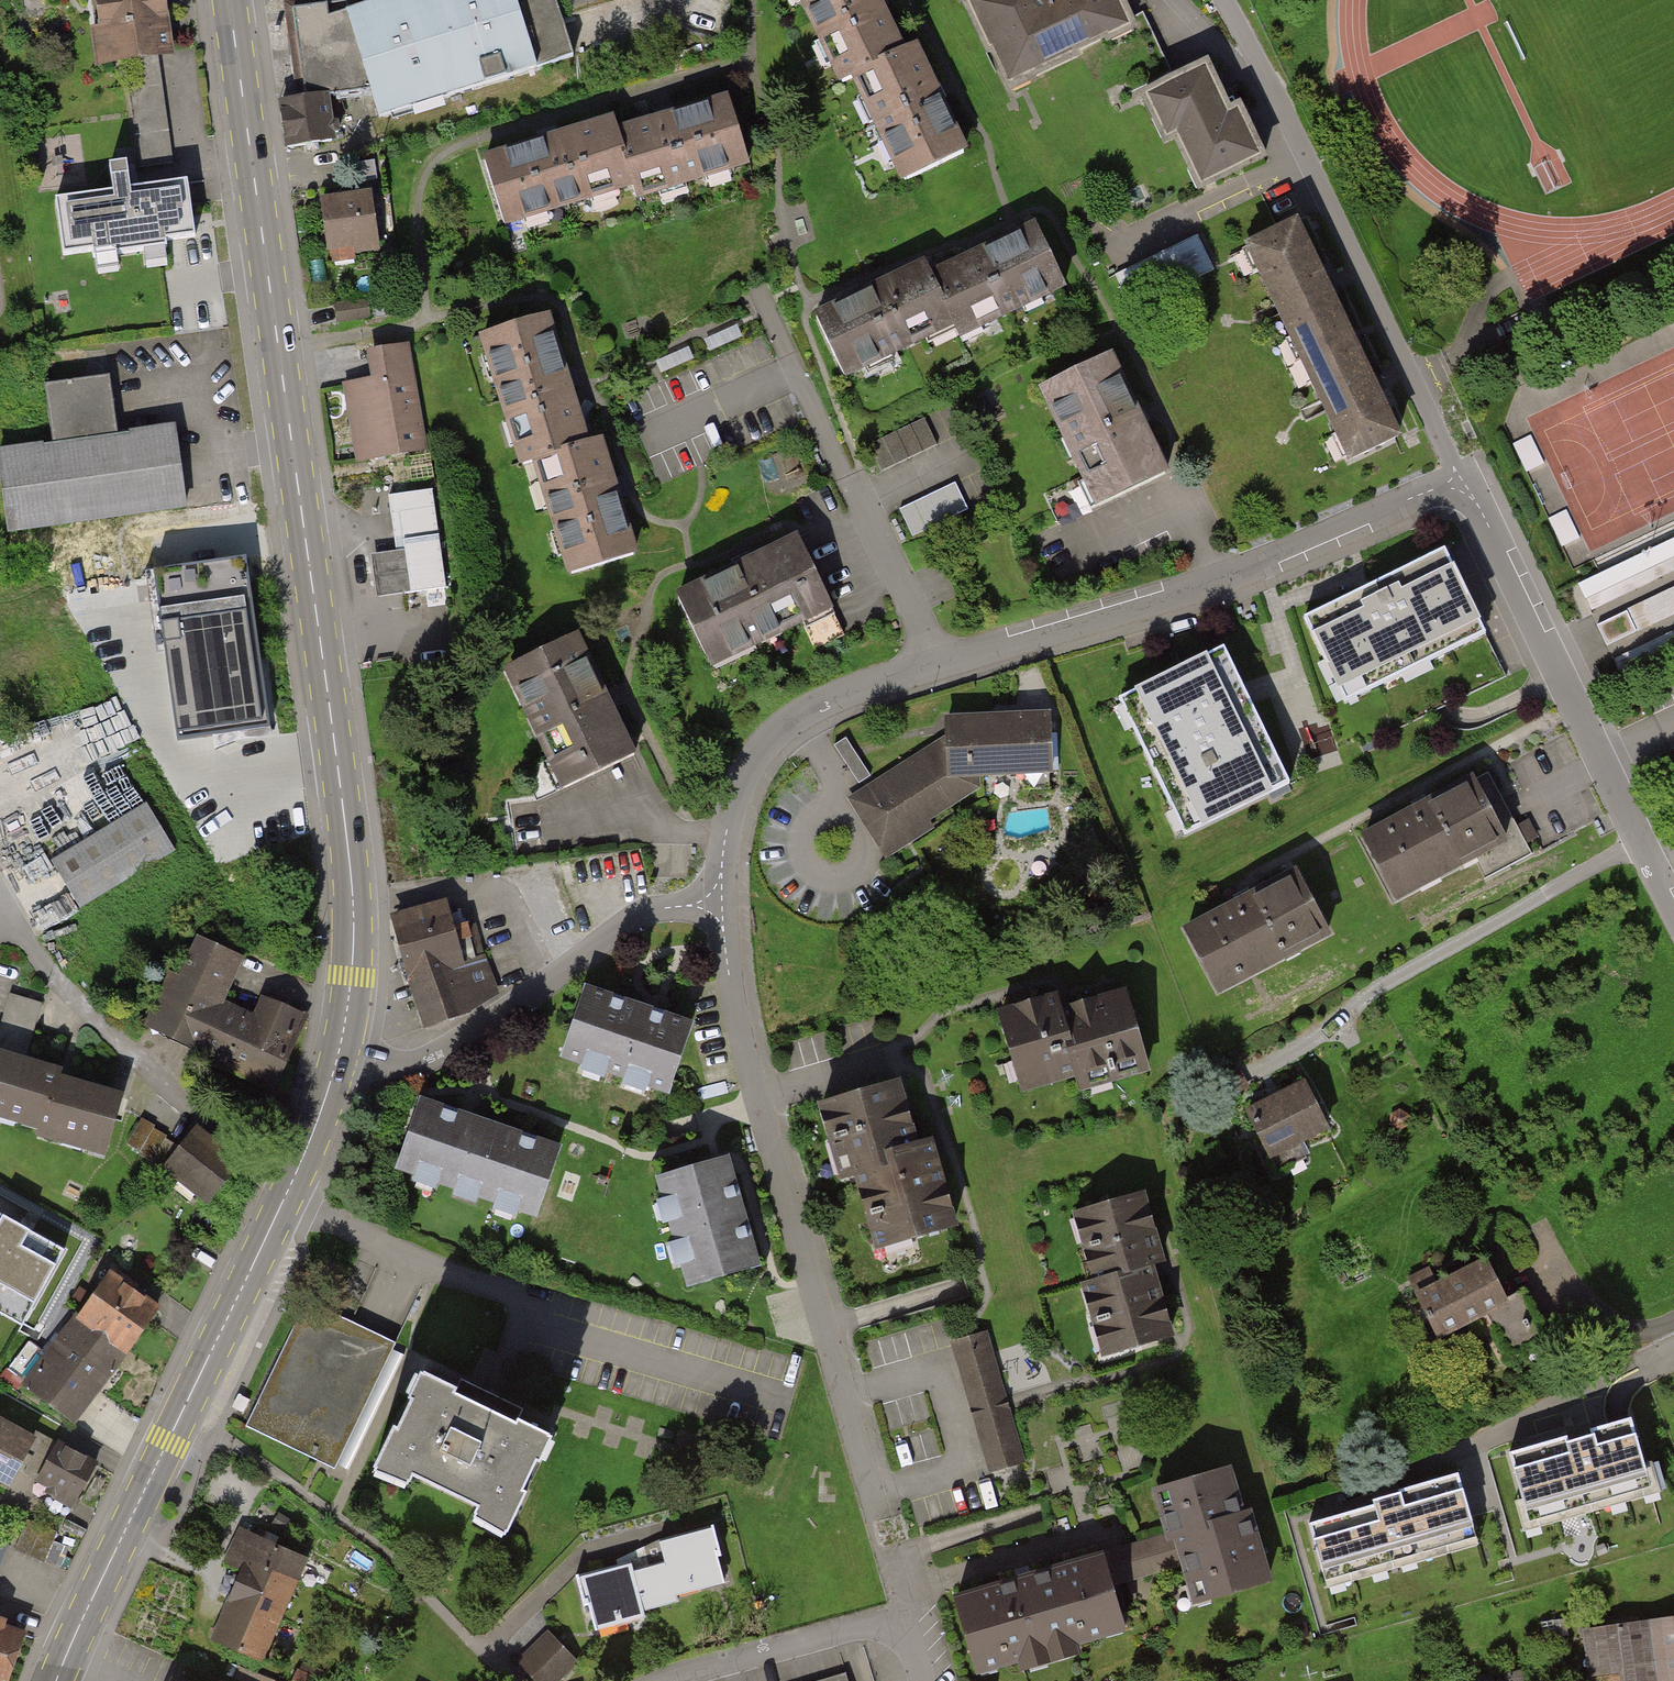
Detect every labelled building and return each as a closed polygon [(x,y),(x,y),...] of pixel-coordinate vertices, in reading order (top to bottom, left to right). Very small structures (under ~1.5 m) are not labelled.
[(90,65),(162,55),(154,0),(81,0),(90,65)] [(290,13),(300,103),(318,101),(368,93),(376,120),(571,58),(554,0),(388,0),(326,20),(325,5),(290,13)] [(876,0),(793,0),(835,81),(902,48),(876,0)] [(1011,91),(1133,31),(1118,0),(966,0),(1011,91)] [(902,48),(835,81),(895,199),(971,160),(912,43),(902,48)] [(1220,100),(1201,62),(1138,92),(1155,127),(1168,121),(1202,192),(1265,162),(1232,94),(1220,100)] [(642,196),(747,165),(727,99),(622,129),(639,185),(642,196)] [(323,142),(318,101),(300,103),(280,106),(285,147),(323,142)] [(639,185),(622,129),(616,114),(478,159),(498,234),(639,185)] [(145,169),(176,167),(174,147),(161,148),(160,131),(142,132),(145,169)] [(188,181),(53,198),(61,257),(196,239),(190,193),(188,181)] [(367,193),(319,200),(327,255),(376,248),(367,193)] [(1063,283),(1033,220),(926,274),(949,322),(954,334),(1063,283)] [(1398,438),(1294,224),(1240,250),(1344,464),(1398,438)] [(1217,267),(1201,235),(1118,275),(1134,308),(1217,267)] [(849,373),(949,322),(926,274),(920,260),(815,305),(849,373)] [(583,434),(545,316),(478,338),(516,456),(527,452),(583,434)] [(734,326),(704,340),(709,352),(739,338),(734,326)] [(411,343),(370,350),(372,366),(374,376),(343,381),(344,387),(357,461),(429,449),(411,343)] [(1092,498),(1167,462),(1111,344),(1036,379),(1092,498)] [(689,349),(656,362),(661,374),(693,360),(689,349)] [(46,389),(53,444),(0,452),(0,473),(8,539),(188,514),(176,428),(117,436),(108,380),(46,389)] [(875,440),(887,466),(942,441),(930,415),(875,440)] [(583,434),(527,452),(567,579),(632,558),(591,431),(583,434)] [(964,481),(904,499),(913,529),(973,511),(964,481)] [(427,491),(384,498),(392,548),(434,542),(427,491)] [(843,634),(798,537),(768,551),(769,554),(677,597),(704,654),(777,620),(781,629),(800,620),(814,648),(843,634)] [(434,542),(392,548),(396,554),(402,593),(441,587),(434,542)] [(1488,638),(1446,549),(1301,617),(1343,706),(1488,638)] [(402,593),(396,554),(367,558),(373,597),(402,593)] [(270,734),(246,565),(156,578),(179,747),(270,734)] [(1601,618),(1611,643),(1673,617),(1673,588),(1601,618)] [(495,679),(554,796),(631,757),(572,640),(495,679)] [(1294,786),(1223,648),(1121,700),(1192,838),(1294,786)] [(1053,781),(1050,716),(944,721),(945,734),(947,785),(982,784),(1053,781)] [(935,831),(930,823),(983,791),(982,784),(947,785),(945,734),(844,801),(885,862),(935,831)] [(861,781),(875,774),(854,735),(841,742),(861,781)] [(1503,839),(1469,779),(1365,838),(1399,897),(1503,839)] [(141,801),(46,859),(76,909),(171,851),(141,801)] [(1326,933),(1297,875),(1192,929),(1222,986),(1326,933)] [(444,934),(445,903),(391,920),(409,976),(422,1012),(439,1006),(492,985),(481,958),(457,967),(444,934)] [(240,957),(182,928),(134,1026),(265,1090),(300,1019),(256,997),(247,1016),(218,1001),(240,957)] [(667,1098),(691,1028),(583,991),(559,1061),(667,1098)] [(1151,1070),(1126,991),(1060,1011),(1079,1072),(1085,1091),(1151,1070)] [(1022,1090),(1079,1072),(1060,1011),(1055,993),(998,1011),(1022,1090)] [(26,1056),(42,1004),(9,994),(0,1023),(0,1048),(26,1056)] [(0,1048),(0,1116),(40,1128),(38,1134),(104,1153),(122,1092),(59,1074),(61,1067),(26,1056),(0,1048)] [(1323,1131),(1302,1083),(1242,1111),(1263,1158),(1323,1131)] [(918,1154),(902,1091),(817,1112),(833,1175),(847,1172),(918,1154)] [(398,1179),(533,1224),(558,1149),(423,1105),(398,1179)] [(186,1121),(152,1163),(202,1204),(237,1161),(186,1121)] [(918,1154),(847,1172),(868,1253),(952,1232),(931,1151),(918,1154)] [(652,1181),(684,1291),(756,1270),(724,1160),(652,1181)] [(1158,1259),(1142,1199),(1075,1218),(1091,1277),(1149,1261),(1158,1259)] [(0,1213),(0,1293),(35,1313),(69,1252),(0,1213)] [(1478,1254),(1406,1291),(1430,1338),(1486,1312),(1502,1302),(1478,1254)] [(1175,1341),(1149,1261),(1091,1277),(1076,1285),(1102,1365),(1175,1341)] [(100,1268),(57,1325),(114,1368),(157,1311),(100,1268)] [(1502,1302),(1486,1312),(1510,1354),(1546,1334),(1522,1291),(1502,1302)] [(376,1332),(308,1299),(248,1424),(338,1467),(398,1342),(376,1332)] [(57,1325),(13,1382),(71,1425),(114,1368),(57,1325)] [(984,1338),(957,1346),(996,1470),(1023,1462),(984,1338)] [(509,1537),(557,1442),(485,1405),(424,1375),(374,1475),(406,1491),(414,1474),(478,1506),(472,1519),(509,1537)] [(1634,1404),(1501,1442),(1515,1490),(1509,1492),(1520,1530),(1667,1488),(1655,1448),(1648,1450),(1634,1404)] [(0,1417),(0,1477),(11,1483),(36,1437),(0,1417)] [(98,1463),(58,1440),(35,1479),(49,1487),(46,1492),(73,1507),(98,1463)] [(1461,1461),(1399,1479),(1401,1488),(1302,1516),(1324,1589),(1485,1543),(1461,1461)] [(1164,1534),(1242,1511),(1227,1462),(1137,1489),(1152,1538),(1164,1534)] [(1176,1573),(1186,1604),(1269,1579),(1247,1509),(1242,1511),(1164,1534),(1176,1573)] [(57,1532),(27,1520),(15,1550),(30,1556),(44,1562),(57,1532)] [(247,1572),(217,1638),(260,1658),(306,1557),(243,1528),(227,1563),(247,1572)] [(1176,1573),(1164,1534),(1152,1538),(1099,1553),(1110,1592),(1176,1573)] [(710,1537),(579,1577),(595,1629),(725,1589),(710,1537)] [(0,1572),(11,1544),(0,1540),(0,1572)] [(1110,1592),(1099,1553),(947,1596),(968,1671),(1121,1628),(1110,1592)] [(1588,1680),(1673,1680),(1673,1614),(1580,1627),(1588,1680)] [(0,1622),(0,1680),(9,1680),(26,1631),(0,1622)] [(550,1631),(512,1664),(527,1680),(552,1680),(576,1660),(550,1631)] [(815,1676),(849,1668),(844,1645),(810,1653),(815,1676)] [(1494,1680),(1520,1680),(1518,1672),(1494,1678),(1494,1680)]
